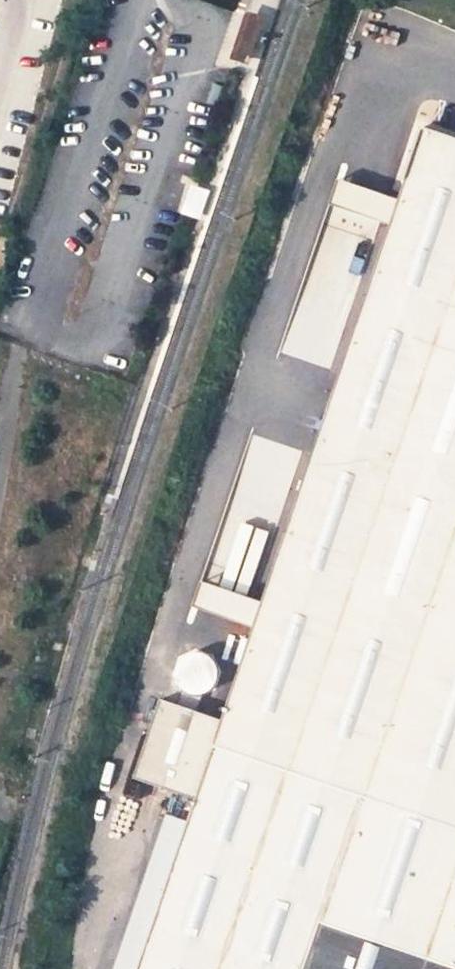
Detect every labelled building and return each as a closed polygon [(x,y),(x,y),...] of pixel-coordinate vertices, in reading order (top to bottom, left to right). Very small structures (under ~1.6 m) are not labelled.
[(249,12),(232,55),(247,60),(263,17),(249,12)] [(215,747),(189,825),(165,818),(116,968),(454,968),(454,140),(419,128),(434,84),(362,59),(266,345),(339,370),(308,462),(285,532),(270,578),(222,563),(177,707),(207,716),(223,722),(215,747)] [(191,185),(182,213),(195,217),(200,219),(210,191),(204,189),(191,185)] [(339,370),(266,345),(257,371),(311,391),(290,456),(308,462),(339,370)] [(236,518),(222,563),(270,578),(285,532),(236,518)] [(199,742),(215,747),(223,722),(207,716),(199,742)]
